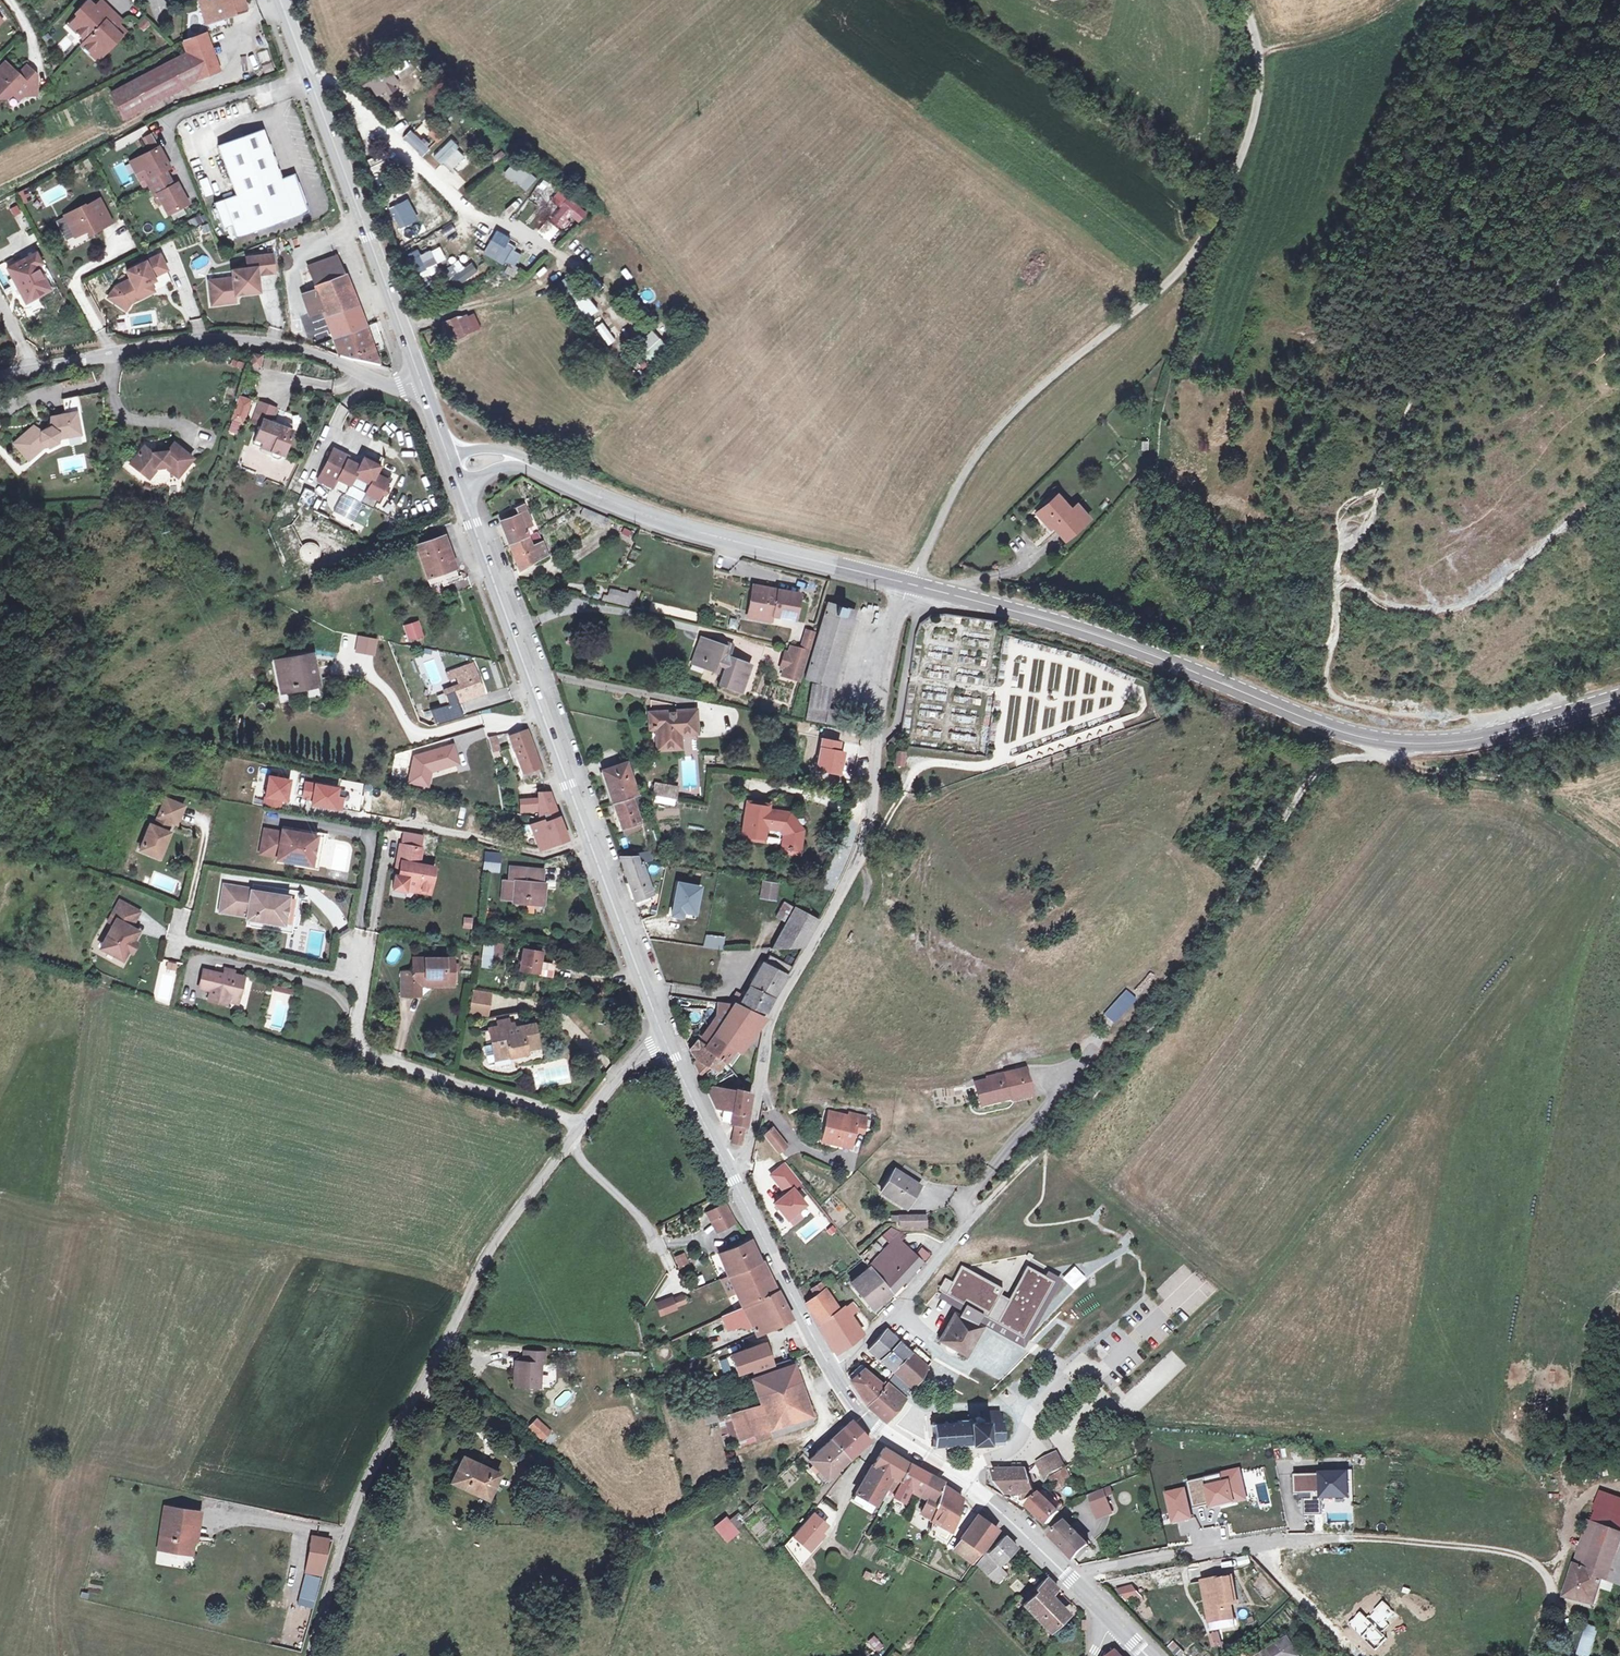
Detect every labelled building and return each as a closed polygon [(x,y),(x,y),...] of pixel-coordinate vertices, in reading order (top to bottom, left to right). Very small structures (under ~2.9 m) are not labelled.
[(218,0),(198,0),(205,22),(223,16),(218,0)] [(223,16),(224,19),(246,11),(243,0),(218,0),(223,16)] [(82,12),(74,22),(80,27),(75,31),(86,41),(82,45),(92,54),(95,50),(101,56),(125,31),(117,24),(111,31),(102,23),(112,12),(108,8),(99,18),(92,12),(95,8),(88,2),(79,10),(82,12)] [(95,8),(92,12),(99,18),(108,8),(101,2),(95,8)] [(112,12),(102,23),(111,31),(117,24),(120,21),(112,12)] [(141,32),(152,25),(146,17),(136,24),(141,32)] [(74,22),(69,26),(75,31),(80,27),(74,22)] [(186,54),(112,94),(123,118),(194,81),(218,72),(205,34),(182,43),(186,54)] [(95,50),(92,54),(97,60),(101,56),(95,50)] [(0,66),(0,97),(8,97),(12,93),(19,99),(25,93),(27,95),(37,95),(36,76),(18,74),(4,62),(0,66)] [(363,89),(371,85),(377,94),(387,88),(391,85),(397,81),(386,64),(366,77),(359,82),(363,89)] [(28,66),(18,74),(36,76),(28,66)] [(437,125),(429,133),(437,141),(445,133),(437,125)] [(430,148),(411,129),(403,138),(423,156),(430,148)] [(236,194),(214,203),(223,228),(231,225),(235,237),(308,211),(294,174),(280,179),(262,130),(218,146),(236,194)] [(143,137),(150,152),(159,147),(161,146),(154,131),(143,137)] [(452,166),(462,156),(449,143),(434,156),(441,163),(445,160),(452,166)] [(149,178),(146,179),(155,196),(158,194),(162,202),(168,214),(187,204),(177,183),(173,185),(165,170),(169,168),(159,147),(150,152),(139,158),(144,168),(149,178)] [(144,168),(139,158),(131,162),(136,172),(144,168)] [(514,161),(505,171),(526,189),(535,179),(514,161)] [(205,197),(213,194),(207,178),(199,181),(205,197)] [(26,188),(17,193),(23,205),(32,200),(26,188)] [(561,204),(563,206),(553,218),(563,226),(580,206),(568,196),(561,204)] [(409,199),(388,208),(397,230),(418,221),(409,199)] [(84,206),(65,216),(75,237),(87,231),(94,227),(96,231),(111,224),(99,200),(84,207),(84,206)] [(493,216),(490,222),(505,230),(508,223),(493,216)] [(384,238),(388,249),(394,247),(390,236),(384,238)] [(492,240),(487,249),(508,260),(513,251),(516,246),(500,237),(497,243),(492,240)] [(440,248),(453,244),(451,238),(438,241),(440,248)] [(431,251),(421,256),(418,249),(409,254),(418,272),(427,268),(437,263),(431,251)] [(531,269),(536,252),(529,250),(523,266),(531,269)] [(35,254),(8,269),(26,302),(49,290),(36,266),(41,264),(35,254)] [(116,286),(112,291),(129,303),(152,291),(147,279),(166,270),(159,255),(126,271),(130,279),(116,286)] [(246,258),(248,269),(232,271),(233,278),(209,281),(211,297),(223,295),(224,303),(236,301),(235,290),(245,289),(245,293),(258,292),(257,275),(274,273),(272,255),(246,258)] [(338,262),(310,272),(316,290),(331,331),(333,339),(365,328),(357,308),(338,262)] [(472,262),(463,268),(459,262),(445,272),(456,286),(478,270),(472,262)] [(515,277),(519,267),(508,263),(504,274),(515,277)] [(316,290),(303,295),(318,336),(331,331),(316,290)] [(129,303),(112,291),(108,297),(125,309),(129,303)] [(223,295),(211,297),(212,304),(224,303),(223,295)] [(467,314),(444,323),(452,340),(474,331),(468,317),(467,314)] [(468,317),(474,331),(480,328),(474,314),(468,317)] [(118,318),(117,327),(131,329),(132,321),(118,318)] [(596,326),(608,345),(615,340),(603,322),(596,326)] [(365,328),(333,339),(340,357),(378,365),(365,328)] [(657,331),(639,338),(647,357),(665,349),(657,331)] [(250,366),(261,368),(264,356),(252,354),(250,366)] [(14,444),(24,455),(25,454),(34,454),(35,455),(46,445),(49,447),(58,443),(58,439),(73,436),(72,435),(79,428),(75,413),(81,412),(78,397),(62,399),(65,415),(51,418),(50,427),(41,432),(33,426),(14,444)] [(239,400),(233,418),(243,421),(249,403),(239,400)] [(282,427),(271,423),(276,409),(260,403),(252,422),(260,425),(255,440),(263,443),(262,448),(272,452),(271,455),(272,458),(277,460),(280,459),(281,455),(283,456),(292,431),(291,430),(292,427),(291,424),(286,423),(283,424),(282,427)] [(263,443),(255,440),(253,445),(262,448),(263,443)] [(178,478),(191,461),(172,446),(167,452),(153,453),(151,456),(143,449),(129,467),(146,480),(153,470),(166,469),(178,478)] [(350,484),(355,476),(370,484),(360,503),(362,504),(373,510),(377,500),(380,502),(392,477),(377,470),(380,464),(363,457),(361,462),(334,449),(317,480),(333,488),(338,478),(350,484)] [(343,494),(334,512),(353,522),(362,504),(360,503),(370,484),(355,476),(350,484),(345,495),(343,494)] [(299,502),(309,505),(314,492),(304,488),(299,502)] [(1059,499),(1037,516),(1052,533),(1054,531),(1066,544),(1089,523),(1077,510),(1073,514),(1059,499)] [(504,519),(500,521),(507,539),(509,545),(527,538),(524,529),(531,526),(523,506),(515,509),(517,514),(509,517),(504,519)] [(583,508),(580,515),(606,526),(609,519),(583,508)] [(444,536),(416,545),(428,578),(439,574),(442,582),(458,577),(444,536)] [(527,538),(509,545),(519,569),(519,571),(533,563),(546,555),(542,544),(531,548),(527,538)] [(546,555),(533,563),(534,565),(547,557),(546,555)] [(752,591),(748,611),(769,615),(773,616),(774,616),(795,620),(800,594),(769,588),(768,593),(752,591)] [(608,592),(606,602),(628,607),(630,597),(608,592)] [(854,611),(827,603),(805,677),(832,686),(854,611)] [(748,611),(747,616),(772,621),(773,616),(769,615),(748,611)] [(417,623),(406,627),(409,638),(421,634),(417,623)] [(807,630),(804,640),(812,642),(815,633),(807,630)] [(354,652),(374,656),(378,640),(358,635),(354,652)] [(698,645),(694,657),(694,658),(704,661),(702,667),(717,672),(719,664),(725,666),(719,684),(738,691),(741,681),(744,682),(751,665),(732,658),(736,646),(730,644),(728,648),(724,646),(704,639),(701,646),(698,645)] [(812,642),(804,640),(802,647),(810,650),(812,642)] [(783,668),(782,673),(801,679),(810,650),(790,645),(787,655),(783,668)] [(285,673),(278,675),(282,692),(294,690),(294,686),(317,681),(313,661),(306,663),(305,656),(283,660),(285,673)] [(694,658),(692,663),(702,667),(704,661),(694,658)] [(283,660),(276,661),(278,675),(285,673),(283,660)] [(460,684),(452,687),(457,702),(466,700),(465,698),(483,691),(473,663),(454,670),(460,684)] [(452,687),(460,684),(454,670),(447,673),(452,687)] [(782,673),(781,677),(800,683),(801,679),(782,673)] [(317,681),(294,686),(294,690),(317,685),(317,681)] [(809,706),(806,720),(825,724),(842,727),(845,712),(828,709),(832,687),(813,684),(809,706)] [(462,717),(457,702),(452,687),(444,690),(449,704),(431,711),(435,725),(462,717)] [(679,711),(649,713),(650,729),(657,729),(658,750),(681,749),(680,735),(680,734),(680,730),(685,730),(685,727),(696,727),(696,712),(679,713),(679,711)] [(468,729),(483,725),(480,715),(465,719),(468,729)] [(778,724),(777,731),(786,733),(788,726),(778,724)] [(789,726),(788,733),(803,736),(804,729),(789,726)] [(525,730),(510,735),(525,774),(540,768),(533,751),(525,730)] [(891,739),(887,743),(899,745),(901,732),(897,732),(897,736),(893,741),(891,739)] [(496,735),(488,738),(492,753),(501,750),(496,735)] [(414,757),(409,782),(427,786),(430,771),(457,763),(452,746),(414,757)] [(626,763),(602,771),(613,803),(633,797),(635,796),(637,795),(626,763)] [(289,780),(269,777),(264,807),(279,810),(280,800),(285,801),(289,780)] [(302,797),(312,799),(311,804),(340,809),(342,799),(335,797),(337,788),(305,782),(302,797)] [(656,784),(654,794),(656,795),(674,798),(675,798),(677,787),(656,784)] [(548,792),(538,792),(539,801),(540,811),(541,811),(542,821),(558,818),(548,792)] [(656,795),(655,801),(673,805),(674,798),(656,795)] [(633,797),(613,803),(622,829),(623,828),(640,823),(641,822),(636,806),(633,797)] [(149,826),(140,850),(159,858),(168,834),(163,832),(167,821),(175,824),(182,807),(165,800),(154,828),(149,826)] [(539,801),(519,802),(519,813),(540,811),(539,801)] [(747,802),(742,838),(763,841),(765,828),(780,830),(784,835),(782,847),(800,850),(803,828),(797,827),(791,820),(792,815),(768,812),(769,805),(747,802)] [(542,821),(530,825),(539,849),(540,848),(566,840),(567,840),(559,820),(558,818),(542,821)] [(640,823),(623,828),(624,833),(641,827),(640,823)] [(264,829),(260,853),(277,856),(277,859),(310,865),(316,836),(282,829),(282,832),(264,829)] [(316,836),(310,865),(318,867),(324,837),(316,836)] [(566,840),(540,848),(541,852),(557,847),(556,846),(567,843),(566,840)] [(396,869),(393,889),(404,890),(404,888),(405,884),(416,886),(416,890),(428,893),(433,867),(431,867),(432,861),(419,859),(421,849),(400,845),(397,861),(401,862),(400,870),(396,869)] [(649,852),(635,854),(636,857),(638,861),(650,859),(649,857),(649,852)] [(499,854),(485,853),(483,870),(497,871),(499,854)] [(636,857),(620,857),(622,863),(634,899),(636,899),(648,895),(652,893),(641,863),(639,864),(638,861),(636,857)] [(503,879),(502,898),(514,899),(513,902),(527,903),(527,900),(528,895),(534,895),(534,900),(543,901),(544,888),(542,888),(538,888),(538,884),(542,885),(543,870),(510,868),(509,880),(503,879)] [(763,882),(760,899),(775,901),(778,884),(763,882)] [(678,884),(671,916),(681,918),(683,911),(694,913),(699,888),(678,884)] [(230,890),(226,911),(249,915),(249,917),(284,923),(292,924),(295,901),(282,899),(230,890)] [(648,895),(636,899),(638,904),(650,900),(648,895)] [(101,947),(100,948),(122,959),(127,950),(132,940),(137,931),(130,927),(139,912),(120,901),(107,925),(111,928),(101,947)] [(787,922),(773,948),(804,947),(818,921),(794,907),(784,902),(776,916),(787,922)] [(472,929),(473,918),(463,917),(462,928),(472,929)] [(661,928),(655,930),(659,941),(666,942),(661,928)] [(706,934),(703,947),(723,950),(725,937),(706,934)] [(132,940),(127,950),(130,951),(135,942),(132,940)] [(484,940),(482,957),(492,959),(494,941),(484,940)] [(523,949),(520,971),(551,976),(553,965),(540,963),(542,952),(523,949)] [(743,997),(740,1003),(766,1012),(788,976),(793,967),(769,955),(765,964),(763,964),(743,997)] [(413,972),(402,972),(402,995),(413,995),(413,981),(429,980),(429,984),(454,984),(453,957),(413,958),(413,972)] [(494,957),(493,967),(500,968),(501,958),(494,957)] [(203,970),(199,987),(211,990),(208,999),(226,1004),(227,999),(227,998),(232,995),(239,997),(243,977),(233,974),(234,971),(225,969),(222,982),(218,984),(212,982),(214,972),(203,970)] [(429,980),(413,981),(413,995),(421,995),(421,984),(429,984),(429,980)] [(1104,1015),(1115,1025),(1137,1000),(1126,990),(1104,1015)] [(492,995),(476,992),(472,1013),(488,1016),(492,995)] [(740,1003),(743,997),(736,993),(730,1003),(734,1003),(740,1003)] [(709,1028),(701,1038),(707,1043),(714,1032),(730,1008),(734,1003),(730,1003),(729,1003),(718,1001),(719,1016),(709,1028)] [(753,1026),(761,1016),(734,1003),(730,1008),(714,1032),(707,1043),(703,1047),(724,1061),(733,1049),(735,1050),(753,1026)] [(498,1026),(489,1028),(492,1042),(494,1054),(508,1051),(509,1057),(526,1053),(525,1049),(538,1047),(533,1024),(523,1026),(509,1029),(507,1020),(497,1022),(498,1026)] [(699,1037),(689,1049),(697,1060),(694,1063),(698,1073),(708,1066),(716,1071),(724,1061),(703,1047),(707,1043),(701,1038),(699,1037)] [(486,1046),(485,1049),(486,1056),(489,1059),(494,1060),(495,1058),(494,1054),(492,1042),(488,1044),(486,1046)] [(508,1051),(494,1054),(495,1058),(495,1059),(509,1057),(508,1051)] [(651,1065),(644,1066),(645,1073),(652,1072),(651,1065)] [(988,1078),(974,1082),(978,1099),(992,1095),(992,1094),(996,1093),(998,1099),(1010,1096),(1011,1098),(1031,1093),(1024,1067),(988,1077),(988,1078)] [(712,1086),(705,1089),(719,1121),(735,1124),(732,1141),(736,1142),(741,1144),(745,1126),(751,1093),(736,1090),(712,1086)] [(992,1095),(978,1099),(980,1104),(998,1099),(996,1093),(992,1094),(992,1095)] [(828,1110),(821,1141),(836,1145),(838,1138),(841,1139),(844,1141),(853,1143),(856,1131),(863,1133),(867,1117),(850,1113),(849,1116),(828,1110)] [(773,1127),(763,1134),(778,1154),(788,1146),(773,1127)] [(838,1138),(836,1145),(852,1149),(853,1143),(844,1141),(841,1139),(838,1138)] [(799,1183),(783,1164),(770,1174),(786,1193),(774,1203),(787,1218),(805,1203),(792,1188),(799,1183)] [(895,1169),(880,1191),(904,1206),(918,1184),(923,1176),(905,1164),(900,1173),(895,1169)] [(724,1203),(715,1208),(724,1227),(734,1222),(724,1203)] [(715,1208),(709,1211),(718,1230),(724,1227),(715,1208)] [(926,1214),(898,1214),(898,1215),(898,1221),(898,1226),(912,1226),(912,1227),(926,1227),(926,1214)] [(891,1227),(886,1231),(894,1238),(896,1235),(900,1231),(891,1227)] [(889,1243),(887,1245),(903,1262),(912,1253),(913,1252),(896,1235),(894,1238),(889,1243)] [(750,1240),(719,1253),(728,1275),(760,1260),(750,1240)] [(887,1245),(867,1265),(870,1268),(890,1292),(903,1279),(908,1283),(914,1275),(910,1271),(912,1270),(916,1274),(923,1264),(920,1261),(912,1253),(903,1262),(887,1245)] [(673,1257),(678,1268),(689,1264),(684,1252),(673,1257)] [(760,1260),(728,1275),(729,1276),(736,1292),(743,1306),(777,1290),(771,1277),(769,1278),(765,1269),(760,1260)] [(959,1316),(954,1313),(940,1340),(966,1355),(982,1326),(987,1316),(1007,1326),(1025,1336),(1054,1280),(1027,1265),(1008,1299),(999,1294),(1003,1288),(961,1265),(952,1281),(945,1278),(938,1290),(965,1305),(959,1316)] [(870,1268),(851,1284),(871,1308),(890,1292),(870,1268)] [(728,1296),(736,1292),(729,1276),(721,1280),(728,1296)] [(821,1282),(811,1289),(816,1296),(825,1289),(821,1282)] [(816,1296),(805,1303),(812,1314),(833,1300),(825,1289),(816,1296)] [(743,1306),(742,1307),(748,1319),(755,1335),(792,1319),(790,1316),(777,1290),(743,1306)] [(682,1296),(673,1299),(676,1306),(685,1302),(682,1296)] [(671,1298),(657,1304),(661,1314),(675,1308),(671,1298)] [(812,1314),(819,1327),(834,1351),(861,1331),(850,1314),(846,1307),(841,1311),(833,1300),(812,1314)] [(852,1303),(846,1307),(850,1314),(858,1309),(852,1303)] [(742,1307),(732,1312),(737,1324),(748,1319),(742,1307)] [(732,1312),(725,1315),(727,1320),(730,1327),(737,1324),(732,1312)] [(886,1329),(868,1349),(878,1357),(892,1370),(909,1352),(910,1352),(886,1329)] [(765,1343),(731,1355),(737,1373),(752,1368),(754,1372),(762,1369),(772,1366),(767,1349),(765,1343)] [(516,1361),(515,1385),(539,1386),(540,1362),(545,1362),(545,1352),(524,1351),(523,1362),(516,1361)] [(909,1352),(892,1370),(912,1387),(925,1368),(926,1367),(909,1352)] [(719,1360),(723,1374),(730,1372),(727,1358),(719,1360)] [(754,1372),(753,1373),(755,1381),(757,1385),(760,1396),(762,1403),(766,1414),(770,1429),(783,1424),(785,1428),(785,1430),(811,1422),(810,1418),(811,1418),(805,1400),(799,1384),(793,1368),(790,1359),(772,1366),(762,1369),(754,1372)] [(849,1377),(848,1378),(851,1380),(850,1380),(866,1405),(882,1386),(880,1384),(864,1369),(860,1365),(849,1374),(849,1377)] [(892,1370),(883,1381),(885,1382),(904,1398),(912,1387),(892,1370)] [(882,1386),(866,1405),(885,1421),(904,1398),(885,1382),(882,1386)] [(748,1408),(743,1410),(752,1435),(770,1429),(766,1414),(762,1403),(748,1408)] [(713,1406),(702,1409),(706,1423),(717,1420),(713,1406)] [(741,1411),(730,1414),(739,1439),(752,1435),(743,1410),(741,1411)] [(933,1421),(932,1421),(932,1424),(930,1424),(930,1425),(932,1425),(933,1445),(931,1445),(931,1447),(933,1447),(934,1449),(935,1449),(935,1446),(946,1446),(946,1448),(948,1448),(948,1446),(949,1445),(957,1445),(958,1445),(958,1447),(960,1447),(960,1445),(961,1447),(968,1446),(970,1444),(970,1447),(972,1447),(972,1443),(987,1442),(988,1446),(991,1444),(990,1442),(1003,1442),(1002,1421),(999,1421),(999,1412),(979,1412),(979,1417),(976,1417),(974,1418),(975,1422),(971,1422),(971,1419),(968,1419),(968,1422),(966,1420),(960,1420),(958,1422),(958,1420),(957,1420),(957,1422),(952,1422),(952,1420),(951,1420),(951,1422),(946,1422),(946,1421),(944,1421),(944,1423),(933,1423),(933,1421)] [(730,1414),(717,1418),(718,1421),(724,1446),(740,1442),(739,1439),(730,1414)] [(538,1419),(531,1426),(542,1437),(549,1429),(538,1419)] [(851,1421),(831,1439),(849,1459),(869,1440),(856,1427),(851,1421)] [(783,1424),(770,1429),(772,1432),(785,1428),(783,1424)] [(551,1431),(549,1429),(542,1437),(545,1439),(551,1431)] [(819,1451),(809,1460),(813,1464),(809,1468),(823,1482),(835,1471),(837,1469),(849,1459),(831,1439),(819,1451)] [(884,1448),(855,1493),(875,1505),(879,1497),(885,1501),(878,1512),(882,1514),(892,1495),(909,1464),(909,1463),(889,1451),(884,1448)] [(1055,1454),(1038,1463),(1039,1465),(1045,1462),(1047,1464),(1057,1459),(1055,1454)] [(463,1457),(451,1482),(487,1499),(499,1473),(463,1457)] [(1045,1462),(1039,1465),(1046,1479),(1050,1475),(1062,1469),(1057,1459),(1047,1464),(1045,1462)] [(909,1464),(892,1495),(903,1502),(910,1490),(914,1493),(916,1490),(920,1493),(930,1477),(920,1471),(909,1464)] [(1014,1470),(993,1470),(999,1485),(1005,1492),(1007,1494),(1024,1493),(1022,1502),(1026,1500),(1034,1493),(1031,1482),(1035,1481),(1031,1468),(1027,1469),(1021,1469),(1014,1469),(1014,1470)] [(1240,1468),(1186,1481),(1192,1507),(1207,1504),(1208,1509),(1248,1500),(1240,1468)] [(1056,1474),(1050,1478),(1053,1481),(1059,1478),(1063,1486),(1072,1482),(1066,1469),(1056,1474)] [(1304,1515),(1322,1514),(1321,1496),(1348,1495),(1347,1471),(1292,1473),(1293,1494),(1303,1494),(1310,1493),(1310,1499),(1303,1499),(1304,1515)] [(928,1498),(919,1513),(931,1520),(942,1484),(936,1481),(930,1477),(920,1493),(928,1498)] [(942,1484),(931,1520),(951,1531),(961,1497),(960,1497),(942,1484)] [(1184,1486),(1162,1491),(1170,1524),(1192,1519),(1184,1486)] [(1047,1489),(1042,1494),(1060,1512),(1065,1506),(1047,1489)] [(1103,1489),(1089,1495),(1095,1511),(1110,1505),(1103,1489)] [(855,1493),(852,1499),(871,1511),(875,1505),(855,1493)] [(1042,1494),(1029,1507),(1039,1516),(1048,1525),(1060,1512),(1042,1494)] [(1591,1522),(1619,1534),(1619,1501),(1602,1494),(1591,1522)] [(162,1548),(168,1506),(165,1506),(159,1548),(162,1548)] [(168,1506),(162,1548),(185,1552),(188,1534),(193,1534),(197,1511),(168,1506)] [(818,1507),(811,1514),(820,1523),(827,1515),(818,1507)] [(790,1539),(784,1545),(799,1564),(810,1552),(802,1544),(820,1523),(811,1514),(802,1525),(790,1539)] [(738,1515),(729,1522),(735,1528),(740,1524),(736,1520),(739,1517),(738,1515)] [(978,1515),(954,1549),(973,1563),(997,1529),(978,1515)] [(725,1516),(714,1526),(726,1542),(738,1532),(735,1528),(729,1522),(725,1516)] [(1067,1522),(1052,1537),(1073,1558),(1074,1559),(1089,1545),(1067,1522)] [(1565,1597),(1595,1605),(1604,1577),(1619,1583),(1619,1579),(1619,1534),(1591,1522),(1590,1522),(1565,1597)] [(713,1529),(705,1536),(715,1547),(723,1541),(713,1529)] [(986,1553),(976,1565),(996,1584),(1006,1574),(998,1565),(1016,1547),(1004,1535),(986,1553)] [(313,1541),(311,1555),(322,1556),(324,1543),(313,1541)] [(311,1555),(310,1566),(321,1568),(322,1556),(311,1555)] [(805,1572),(816,1562),(810,1556),(800,1566),(805,1572)] [(1238,1566),(1250,1564),(1248,1556),(1236,1558),(1238,1566)] [(321,1568),(310,1566),(308,1573),(319,1575),(321,1568)] [(315,1602),(322,1579),(305,1574),(298,1597),(315,1602)] [(1029,1598),(1023,1604),(1050,1631),(1065,1617),(1046,1598),(1057,1587),(1046,1576),(1036,1586),(1038,1588),(1029,1598)] [(1214,1600),(1206,1601),(1210,1622),(1229,1619),(1227,1605),(1233,1604),(1238,1603),(1233,1577),(1211,1581),(1214,1600)] [(1214,1600),(1211,1581),(1203,1582),(1206,1601),(1214,1600)] [(1025,1595),(1029,1598),(1038,1588),(1036,1586),(1035,1585),(1025,1595)] [(1133,1588),(1120,1591),(1126,1600),(1139,1598),(1133,1588)] [(1233,1604),(1227,1605),(1229,1619),(1210,1622),(1211,1631),(1236,1627),(1233,1604)] [(1578,1654),(1584,1655),(1589,1655),(1600,1629),(1588,1625),(1578,1654)] [(1210,1632),(1211,1646),(1221,1645),(1220,1631),(1210,1632)] [(1299,1655),(1288,1638),(1260,1655),(1299,1655)] [(1166,1647),(1176,1655),(1180,1655),(1185,1652),(1173,1640),(1166,1647)]
